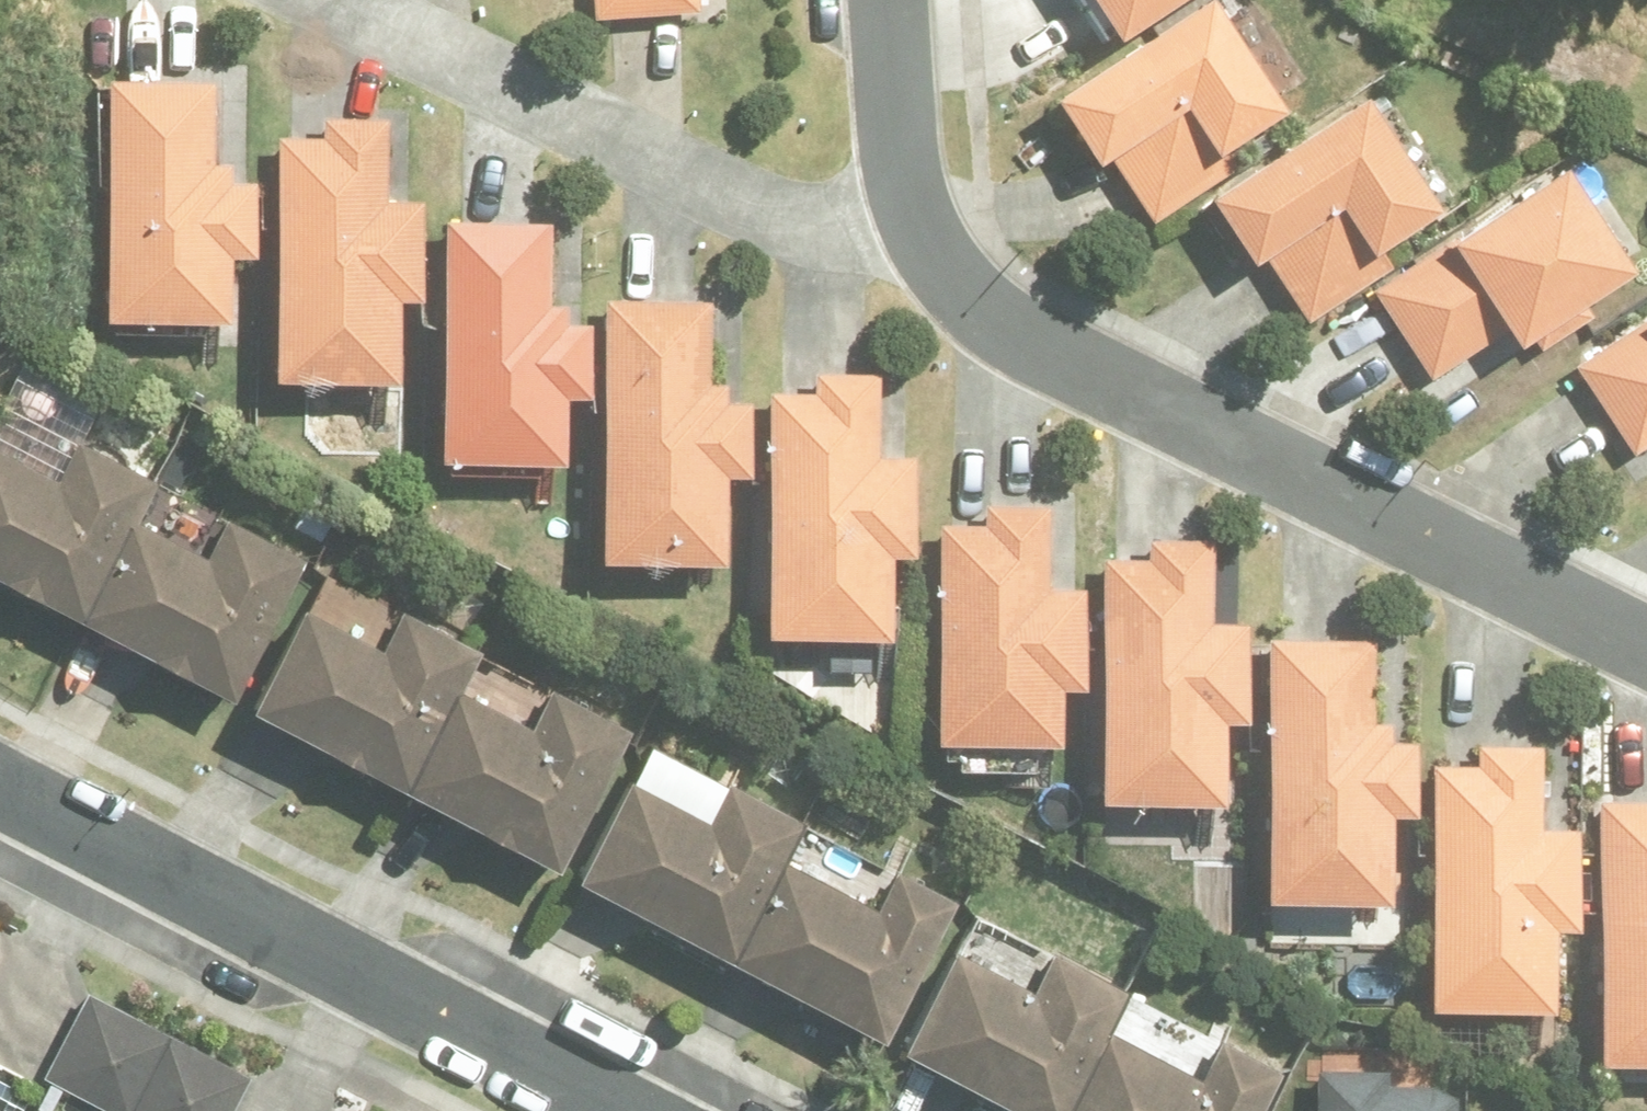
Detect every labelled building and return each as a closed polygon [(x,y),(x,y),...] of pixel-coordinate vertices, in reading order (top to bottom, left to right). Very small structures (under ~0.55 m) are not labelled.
[(596,15),(702,7),(702,0),(595,0),(596,15)] [(1228,147),(1289,107),(1218,0),(1204,0),(1055,93),(1100,157),(1110,154),(1156,220),(1241,165),(1228,147)] [(1105,31),(1153,0),(1084,0),(1105,31)] [(110,78),(104,317),(232,320),(234,250),(257,250),(259,178),(232,177),(232,161),(216,161),(218,81),(110,78)] [(1386,244),(1442,206),(1367,91),(1211,193),(1253,257),(1266,251),(1308,320),(1398,263),(1386,244)] [(279,137),(273,375),(397,379),(399,292),(421,292),(423,197),(385,196),(388,116),(325,115),(325,138),(279,137)] [(1541,349),(1595,314),(1587,299),(1635,268),(1567,164),(1374,289),(1434,379),(1509,330),(1519,346),(1534,337),(1541,349)] [(552,301),(554,224),(446,220),(438,456),(565,461),(567,391),(593,392),(595,317),(568,317),(568,302),(552,301)] [(710,380),(711,302),(607,301),(602,558),(727,561),(729,470),(754,470),(755,401),(724,400),(724,381),(710,380)] [(1577,366),(1637,453),(1646,446),(1646,320),(1577,366)] [(878,453),(880,374),(819,372),(819,393),(771,392),(766,632),(889,635),(891,549),(915,550),(917,454),(878,453)] [(129,519),(148,478),(76,440),(54,478),(0,450),(0,577),(78,618),(129,519)] [(944,524),(938,740),(1060,742),(1062,684),(1087,684),(1089,588),(1050,586),(1051,508),(992,506),(992,525),(944,524)] [(129,519),(78,618),(232,699),(305,558),(225,517),(207,557),(129,519)] [(1215,618),(1217,539),(1156,538),(1156,559),(1108,558),(1102,799),(1225,802),(1228,716),(1250,716),(1252,619),(1215,618)] [(405,793),(461,692),(481,650),(402,610),(381,650),(305,611),(254,709),(404,793),(405,793)] [(1375,720),(1375,641),(1268,641),(1267,903),(1392,903),(1392,810),(1417,810),(1416,741),(1387,741),(1387,720),(1375,720)] [(461,692),(405,793),(557,872),(630,732),(550,689),(529,727),(461,692)] [(1436,768),(1435,1008),(1558,1009),(1558,921),(1582,922),(1582,826),(1545,827),(1545,746),(1483,747),(1484,768),(1436,768)] [(730,963),(782,862),(802,821),(728,783),(708,823),(629,781),(576,882),(730,963)] [(1605,804),(1603,1063),(1646,1064),(1646,804),(1605,804)] [(782,862),(730,963),(882,1043),(958,899),(899,869),(878,912),(782,862)] [(1105,1033),(1128,990),(1055,951),(1034,991),(955,949),(901,1050),(1016,1110),(1067,1110),(1105,1033)] [(43,1078),(106,1110),(128,1110),(168,1035),(88,993),(43,1078)] [(1067,1110),(1260,1110),(1280,1073),(1223,1042),(1201,1083),(1105,1033),(1067,1110)] [(128,1110),(233,1110),(251,1079),(168,1035),(128,1110)] [(1460,1104),(1433,1084),(1389,1084),(1389,1068),(1315,1068),(1315,1110),(1460,1110),(1460,1104)]
